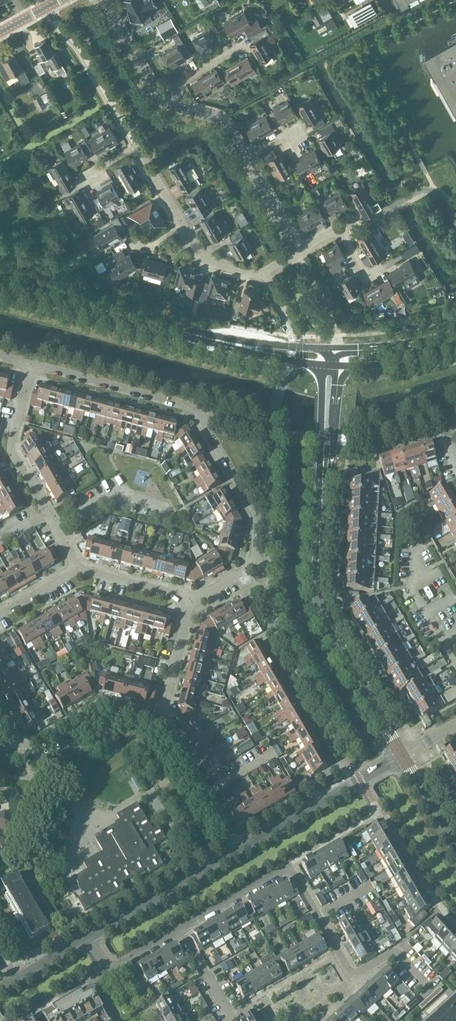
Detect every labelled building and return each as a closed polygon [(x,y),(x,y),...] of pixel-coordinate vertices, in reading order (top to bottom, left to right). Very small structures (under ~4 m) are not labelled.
[(150,14),(148,10),(158,5),(155,0),(122,0),(125,6),(127,5),(129,9),(128,10),(133,21),(135,20),(136,21),(142,18),(143,18),(144,18),(144,17),(150,14)] [(376,13),(370,2),(348,15),(355,26),(376,13)] [(317,8),(310,12),(317,25),(324,21),(317,8)] [(244,12),(225,23),(232,36),(246,28),(250,34),(262,27),(257,19),(250,23),(244,12)] [(317,25),(316,25),(321,34),(337,25),(332,17),(324,21),(317,25)] [(171,18),(162,23),(169,35),(178,30),(171,18)] [(207,31),(193,39),(202,54),(218,44),(213,35),(219,32),(213,21),(204,26),(207,31)] [(266,27),(252,35),(255,41),(251,43),(255,51),(254,52),(261,63),(274,55),(269,45),(267,47),(261,37),(269,33),(266,27)] [(423,54),(455,112),(455,35),(423,54)] [(51,63),(58,75),(66,71),(55,52),(54,54),(46,40),(35,46),(39,53),(37,54),(41,61),(44,59),(47,65),(51,63)] [(189,52),(183,41),(164,52),(173,67),(182,62),(181,60),(185,57),(184,55),(189,52)] [(7,80),(17,74),(23,85),(30,80),(24,69),(22,70),(14,56),(3,62),(4,64),(0,66),(0,68),(7,80)] [(235,65),(224,71),(232,85),(250,74),(251,76),(257,73),(249,58),(235,66),(235,65)] [(201,86),(196,89),(202,99),(207,96),(205,92),(214,86),(215,88),(225,83),(217,69),(206,76),(206,77),(199,81),(201,86)] [(41,95),(34,99),(40,110),(47,106),(41,95)] [(317,108),(311,98),(297,106),(304,117),(305,117),(309,125),(312,123),(315,129),(325,123),(322,117),(320,118),(314,109),(317,108)] [(274,110),(269,113),(275,124),(280,121),(282,122),(287,119),(288,120),(297,115),(288,100),(274,109),(274,110)] [(274,129),(266,115),(246,127),(254,142),(264,136),(263,135),(274,129)] [(337,134),(332,124),(317,133),(321,138),(319,139),(322,144),(320,145),(326,155),(341,146),(335,135),(337,134)] [(86,126),(82,128),(86,136),(90,134),(86,126)] [(119,142),(110,127),(90,139),(97,153),(109,146),(109,148),(119,142)] [(80,144),(80,143),(65,152),(74,167),(83,162),(82,160),(88,157),(86,154),(91,151),(85,141),(80,144)] [(306,156),(295,162),(303,176),(323,164),(315,149),(305,154),(306,156)] [(277,155),(274,150),(263,156),(266,161),(268,160),(274,170),(272,171),(277,180),(291,172),(284,161),(283,162),(279,154),(277,155)] [(188,170),(183,160),(169,168),(176,180),(177,179),(181,186),(180,187),(183,193),(197,185),(194,179),(191,181),(186,172),(188,170)] [(73,180),(62,161),(49,168),(54,179),(56,177),(62,186),(59,187),(63,193),(73,187),(70,181),(73,180)] [(141,185),(127,161),(113,169),(117,174),(119,173),(124,182),(122,183),(128,193),(141,185)] [(299,175),(294,178),(298,185),(303,182),(299,175)] [(99,196),(94,199),(100,209),(105,206),(105,207),(120,198),(112,183),(102,189),(103,190),(98,193),(99,196)] [(369,195),(364,185),(350,193),(357,204),(358,204),(365,217),(381,207),(378,202),(372,205),(367,196),(369,195)] [(213,209),(201,188),(186,197),(191,206),(192,206),(199,217),(213,209)] [(83,196),(79,190),(63,199),(67,205),(71,203),(76,211),(74,212),(80,222),(93,214),(87,203),(86,204),(82,197),(83,196)] [(325,202),(320,205),(326,215),(331,212),(333,214),(338,211),(339,212),(348,207),(340,192),(325,200),(325,202)] [(164,221),(153,201),(128,215),(129,216),(141,219),(146,228),(155,222),(160,224),(164,221)] [(314,225),(325,218),(317,205),(297,216),(306,231),(315,226),(314,225)] [(201,221),(204,226),(207,232),(206,232),(212,241),(226,233),(218,218),(214,213),(201,221)] [(119,218),(118,217),(112,220),(114,224),(94,235),(98,243),(100,242),(103,248),(122,237),(118,231),(124,227),(121,222),(119,218)] [(246,218),(239,222),(242,226),(249,222),(246,218)] [(240,230),(230,236),(233,242),(230,243),(233,249),(232,250),(237,259),(252,250),(244,236),(243,236),(240,230)] [(371,231),(358,239),(365,250),(365,249),(373,262),(387,254),(384,249),(380,251),(375,242),(377,240),(371,231)] [(329,268),(333,273),(343,267),(340,262),(341,261),(340,260),(346,257),(338,243),(323,252),(331,267),(329,268)] [(416,244),(405,250),(409,257),(420,250),(416,244)] [(119,260),(115,253),(103,260),(107,268),(109,267),(113,274),(114,273),(117,279),(137,268),(130,254),(119,260)] [(143,272),(143,273),(145,273),(144,277),(161,282),(168,284),(173,266),(147,259),(144,268),(143,272)] [(415,261),(411,263),(410,260),(400,266),(401,267),(390,273),(398,287),(418,275),(416,272),(420,270),(415,261)] [(187,287),(186,292),(199,296),(202,282),(196,281),(199,273),(180,268),(176,284),(187,287)] [(335,277),(347,298),(362,289),(356,280),(355,280),(352,275),(348,277),(345,271),(335,277)] [(204,283),(201,295),(203,295),(207,296),(208,293),(227,298),(231,282),(212,277),(210,284),(204,283)] [(364,294),(372,308),(382,302),(381,300),(395,292),(389,281),(376,289),(376,288),(364,294)] [(252,311),(253,310),(259,311),(262,301),(256,299),(257,293),(245,290),(241,302),(236,300),(232,312),(238,313),(240,308),(252,311)] [(0,395),(0,398),(10,401),(14,386),(9,384),(10,379),(0,376),(0,392),(1,392),(0,395)] [(52,390),(41,387),(40,393),(34,391),(30,406),(41,409),(43,403),(48,404),(52,390)] [(52,390),(48,404),(54,406),(52,414),(57,415),(63,393),(63,390),(56,388),(55,391),(52,390)] [(73,395),(63,393),(57,415),(61,416),(62,416),(64,409),(69,410),(73,395)] [(75,411),(73,419),(78,421),(84,398),(73,395),(69,410),(75,411)] [(94,401),(91,400),(92,397),(84,395),(84,398),(78,421),(82,422),(84,414),(90,416),(94,401)] [(99,426),(105,404),(94,401),(90,416),(96,417),(94,425),(99,426)] [(104,427),(105,424),(110,425),(115,406),(105,404),(99,426),(104,427)] [(120,432),(122,424),(126,409),(125,409),(115,406),(110,425),(116,427),(115,430),(120,432)] [(120,432),(124,433),(125,429),(131,431),(136,412),(133,411),(134,408),(126,406),(125,409),(126,409),(122,424),(120,432)] [(136,412),(131,431),(137,432),(136,436),(141,437),(147,415),(136,412)] [(153,432),(157,418),(147,415),(141,437),(146,439),(148,431),(153,432)] [(163,438),(168,420),(157,418),(153,432),(159,434),(157,442),(162,443),(163,438)] [(163,438),(168,439),(169,436),(179,439),(188,427),(178,424),(179,423),(168,420),(163,438)] [(65,427),(63,433),(71,435),(72,429),(65,427)] [(184,448),(181,449),(177,452),(179,456),(199,445),(194,435),(193,435),(188,427),(179,439),(184,448)] [(33,434),(26,438),(24,439),(27,444),(24,446),(26,449),(23,451),(27,457),(45,447),(45,446),(39,437),(37,438),(34,433),(33,434)] [(57,441),(51,444),(53,449),(60,445),(57,441)] [(437,441),(421,446),(426,464),(437,461),(433,447),(438,445),(437,441)] [(45,447),(27,457),(31,464),(33,462),(35,465),(48,457),(45,452),(52,448),(49,444),(45,446),(45,447)] [(199,445),(179,456),(182,461),(184,460),(189,468),(194,465),(195,467),(205,461),(202,456),(205,454),(199,445)] [(127,446),(125,453),(132,455),(134,447),(127,446)] [(418,467),(426,464),(421,446),(410,449),(416,467),(414,468),(416,473),(419,472),(418,467)] [(137,449),(136,456),(146,459),(147,454),(148,452),(137,449)] [(400,452),(406,470),(414,468),(416,467),(410,449),(400,452)] [(397,473),(406,470),(400,452),(390,456),(395,474),(393,474),(395,479),(399,478),(397,473)] [(390,456),(379,459),(385,477),(393,474),(395,474),(390,456)] [(58,458),(51,462),(48,457),(35,465),(40,474),(60,463),(58,458)] [(201,477),(194,481),(196,485),(201,483),(216,474),(211,464),(208,466),(205,461),(195,467),(201,477)] [(63,467),(60,463),(40,474),(46,484),(59,476),(56,471),(63,467)] [(168,463),(162,466),(167,475),(173,471),(168,463)] [(222,484),(216,474),(201,483),(196,485),(199,490),(201,488),(204,494),(222,484)] [(62,481),(59,476),(46,484),(51,493),(71,481),(69,477),(62,481)] [(175,478),(170,481),(173,486),(178,483),(175,478)] [(12,491),(6,481),(0,485),(0,497),(12,491)] [(51,493),(57,503),(70,495),(67,490),(74,486),(71,481),(51,493)] [(378,518),(385,518),(385,515),(378,514),(380,484),(375,483),(371,483),(366,483),(361,483),(351,482),(345,591),(374,592),(374,583),(381,583),(382,579),(375,579),(376,561),(383,562),(383,558),(376,557),(377,540),(384,540),(384,536),(377,536),(378,518)] [(429,495),(433,503),(434,504),(451,495),(445,485),(429,495)] [(221,489),(206,498),(214,512),(217,511),(232,502),(232,501),(227,492),(224,494),(221,489)] [(16,492),(13,493),(12,491),(0,497),(0,501),(1,503),(0,504),(0,510),(20,498),(16,492)] [(412,491),(404,494),(407,503),(414,499),(412,491)] [(440,514),(455,504),(451,495),(434,504),(433,503),(429,505),(431,509),(436,506),(440,514)] [(21,507),(24,505),(20,498),(0,510),(0,516),(6,512),(10,517),(23,510),(21,507)] [(400,498),(392,500),(395,508),(403,505),(400,498)] [(217,511),(224,523),(242,521),(237,512),(238,511),(237,509),(239,507),(235,500),(232,501),(232,502),(217,511)] [(455,517),(455,504),(440,514),(444,521),(445,523),(455,517)] [(445,523),(444,521),(440,524),(442,527),(446,525),(451,532),(455,529),(455,517),(445,523)] [(123,519),(120,531),(128,533),(131,522),(123,519)] [(224,523),(220,536),(238,541),(241,530),(239,530),(242,521),(224,523)] [(175,533),(171,545),(177,547),(178,543),(182,544),(184,536),(175,533)] [(24,535),(15,539),(18,545),(27,540),(24,535)] [(238,541),(220,536),(219,541),(222,542),(219,552),(231,561),(234,552),(235,552),(238,541)] [(101,559),(104,544),(99,543),(100,540),(89,537),(86,549),(91,550),(90,556),(101,559)] [(111,561),(117,539),(112,538),(110,545),(104,544),(101,559),(111,561)] [(121,564),(125,550),(120,548),(122,540),(117,539),(111,561),(121,564)] [(125,550),(121,564),(132,567),(138,545),(133,543),(131,551),(125,550)] [(138,545),(132,567),(142,570),(146,555),(141,554),(143,546),(138,545)] [(42,555),(40,552),(36,555),(45,570),(55,565),(53,562),(58,559),(52,549),(42,555)] [(153,572),(153,573),(159,550),(154,549),(153,552),(147,550),(146,555),(142,570),(153,572)] [(28,563),(36,576),(45,570),(36,555),(34,550),(29,553),(33,560),(28,563)] [(152,575),(160,578),(161,575),(163,575),(167,561),(169,556),(163,554),(164,551),(163,551),(159,550),(153,573),(153,572),(152,575)] [(215,576),(222,571),(220,569),(223,567),(223,566),(231,561),(219,552),(217,550),(204,557),(213,573),(215,576)] [(15,552),(11,554),(15,561),(19,559),(15,552)] [(175,554),(173,562),(167,561),(163,575),(174,578),(178,561),(179,561),(180,556),(175,554)] [(183,565),(183,562),(185,557),(180,556),(179,561),(178,561),(174,578),(185,581),(185,580),(195,582),(193,567),(183,565)] [(200,560),(201,562),(193,567),(195,582),(203,577),(204,578),(213,573),(204,557),(200,560)] [(15,561),(28,584),(35,580),(33,577),(36,576),(28,563),(23,565),(19,559),(15,561)] [(17,587),(19,585),(21,588),(28,584),(15,561),(10,564),(14,571),(9,573),(17,587)] [(0,570),(0,579),(8,592),(7,592),(9,595),(16,590),(15,588),(17,587),(9,573),(4,576),(0,569),(0,570)] [(86,611),(84,596),(76,601),(75,600),(66,606),(75,621),(79,619),(78,616),(86,611)] [(95,617),(100,618),(105,600),(94,598),(94,599),(84,596),(86,611),(96,614),(95,617)] [(430,680),(429,678),(424,681),(414,664),(420,660),(418,657),(412,660),(403,645),(409,642),(407,638),(401,642),(392,627),(398,623),(396,620),(390,623),(382,608),(388,604),(386,601),(379,604),(375,596),(350,611),(399,696),(404,693),(421,721),(455,700),(455,687),(440,696),(430,680)] [(256,603),(252,597),(247,600),(250,607),(256,603)] [(100,618),(99,623),(104,624),(106,616),(112,618),(115,603),(105,600),(100,618)] [(229,607),(236,620),(239,626),(254,617),(244,600),(239,603),(238,602),(229,607)] [(120,628),(126,606),(115,603),(112,618),(117,619),(115,627),(120,628)] [(75,621),(66,606),(56,611),(64,624),(69,622),(73,628),(77,626),(75,621)] [(120,628),(125,630),(126,627),(132,628),(133,624),(136,609),(126,606),(120,628)] [(231,623),(236,620),(229,607),(219,613),(228,628),(231,633),(235,630),(231,623)] [(141,634),(147,612),(136,609),(133,624),(138,625),(136,633),(141,634)] [(148,609),(147,612),(141,634),(146,635),(148,628),(154,629),(157,614),(155,614),(155,611),(148,609)] [(59,627),(64,624),(56,611),(47,617),(58,637),(63,634),(59,627)] [(228,628),(219,613),(210,618),(210,619),(202,624),(214,633),(223,628),(224,631),(228,628)] [(154,629),(159,631),(159,633),(169,636),(172,625),(167,623),(168,617),(157,614),(154,629)] [(45,635),(47,640),(53,637),(54,639),(58,637),(47,617),(37,622),(45,635)] [(28,628),(28,627),(40,648),(44,645),(40,638),(45,635),(37,622),(35,624),(33,621),(26,625),(28,628)] [(195,644),(213,649),(214,644),(211,643),(214,633),(202,624),(199,634),(198,633),(195,644)] [(40,648),(28,627),(28,628),(18,633),(26,646),(31,643),(35,650),(40,648)] [(244,634),(235,640),(239,646),(248,641),(244,634)] [(22,645),(16,635),(11,638),(17,648),(22,645)] [(84,637),(74,642),(78,649),(87,643),(84,637)] [(243,659),(246,663),(266,652),(260,642),(247,650),(250,655),(243,659)] [(72,643),(66,646),(69,653),(75,649),(72,643)] [(195,644),(192,655),(207,659),(209,653),(216,655),(218,650),(213,649),(195,644)] [(66,649),(56,654),(59,659),(68,654),(66,649)] [(7,652),(3,655),(0,657),(0,669),(6,666),(3,661),(10,657),(7,652)] [(255,664),(258,669),(271,661),(266,652),(246,663),(248,668),(255,664)] [(50,657),(47,659),(50,665),(59,659),(56,654),(50,657)] [(192,655),(190,665),(212,671),(213,666),(206,664),(207,659),(192,655)] [(147,659),(145,666),(153,669),(155,662),(147,659)] [(254,678),(257,682),(277,670),(271,661),(258,669),(261,674),(254,678)] [(13,662),(6,666),(0,669),(0,682),(18,671),(13,662)] [(43,662),(37,665),(40,670),(46,667),(43,662)] [(61,662),(53,667),(56,673),(64,668),(61,662)] [(211,676),(212,671),(190,665),(187,676),(202,680),(203,674),(211,676)] [(266,682),(269,687),(282,680),(277,670),(257,682),(259,686),(266,682)] [(0,682),(0,691),(2,690),(4,692),(17,685),(21,683),(18,677),(21,676),(18,671),(0,682)] [(82,699),(92,694),(89,689),(94,686),(87,673),(72,682),(82,699)] [(114,695),(118,681),(118,678),(102,674),(99,685),(104,687),(103,692),(114,695)] [(123,682),(118,681),(114,695),(124,698),(130,676),(125,674),(123,682)] [(124,698),(135,701),(138,686),(133,685),(135,677),(130,676),(124,698)] [(200,685),(202,680),(187,676),(184,686),(206,692),(208,687),(205,687),(200,685)] [(231,676),(228,686),(237,681),(231,676)] [(448,681),(451,687),(455,685),(455,681),(454,677),(448,681)] [(265,697),(268,701),(288,689),(282,680),(269,687),(272,693),(265,697)] [(66,682),(61,685),(73,705),(82,699),(72,682),(67,685),(66,682)] [(157,688),(145,685),(145,683),(139,682),(138,686),(135,701),(137,701),(136,704),(144,706),(145,704),(146,703),(153,705),(157,688)] [(4,692),(9,702),(29,690),(27,686),(20,690),(17,685),(4,692)] [(73,705),(61,685),(57,687),(61,694),(56,697),(63,710),(73,705)] [(205,697),(206,692),(184,686),(181,697),(196,701),(197,695),(205,697)] [(227,692),(227,693),(230,698),(239,693),(236,688),(227,692)] [(277,701),(280,706),(293,699),(288,689),(268,701),(270,705),(277,701)] [(15,711),(28,704),(25,699),(32,695),(29,690),(9,702),(6,703),(11,711),(13,709),(15,711)] [(49,692),(44,695),(49,703),(54,700),(49,692)] [(194,706),(196,701),(181,697),(178,708),(180,708),(177,717),(195,715),(197,707),(194,706)] [(276,715),(279,720),(299,708),(293,699),(280,706),(283,711),(276,715)] [(40,709),(37,705),(35,700),(28,704),(15,711),(16,713),(13,715),(17,722),(36,711),(36,712),(40,709)] [(60,710),(54,700),(49,703),(55,713),(60,710)] [(222,703),(222,708),(228,709),(231,707),(227,701),(222,703)] [(288,720),(291,725),(304,717),(299,708),(279,720),(281,724),(288,720)] [(36,711),(17,722),(21,729),(24,727),(26,730),(39,723),(36,717),(43,713),(40,709),(36,712),(36,711)] [(199,722),(195,715),(177,717),(182,726),(181,727),(186,736),(200,729),(197,724),(199,722)] [(249,716),(243,720),(246,725),(252,722),(250,719),(249,716)] [(287,734),(290,738),(310,727),(304,717),(291,725),(294,730),(287,734)] [(299,739),(302,744),(315,736),(310,727),(290,738),(292,743),(299,739)] [(203,734),(200,729),(186,736),(192,746),(212,734),(210,730),(209,730),(203,734)] [(244,729),(237,733),(241,740),(248,736),(244,729)] [(258,732),(252,736),(256,743),(262,739),(258,732)] [(212,734),(192,746),(197,755),(210,747),(208,742),(214,738),(212,734)] [(298,753),(300,757),(315,749),(316,749),(321,746),(315,736),(302,744),(305,749),(298,753)] [(251,741),(244,745),(248,751),(255,747),(251,741)] [(203,764),(216,757),(223,753),(220,748),(213,752),(210,747),(197,755),(199,758),(196,759),(200,766),(203,764)] [(315,749),(300,757),(295,760),(298,765),(305,761),(308,766),(321,758),(316,749),(315,749)] [(442,757),(455,782),(455,749),(442,757)] [(203,764),(208,774),(222,766),(218,761),(225,757),(223,753),(216,757),(203,764)] [(327,768),(321,758),(308,766),(311,771),(308,772),(311,777),(327,768)] [(275,759),(268,763),(272,770),(279,765),(275,759)] [(263,765),(258,769),(261,774),(266,770),(263,765)] [(274,779),(286,799),(295,793),(288,780),(283,783),(278,776),(274,779)] [(135,778),(131,780),(139,793),(142,791),(135,778)] [(286,799),(274,779),(270,781),(274,788),(269,791),(276,804),(286,799)] [(305,780),(295,786),(298,792),(308,786),(305,780)] [(228,786),(219,791),(224,798),(227,796),(232,793),(231,790),(228,786)] [(255,789),(267,810),(276,804),(269,791),(264,794),(260,787),(255,789)] [(258,815),(267,810),(255,789),(251,792),(255,799),(250,802),(258,815)] [(241,798),(237,800),(248,820),(258,815),(250,802),(245,805),(241,798)] [(237,800),(232,803),(236,810),(231,813),(239,826),(248,820),(237,800)] [(164,865),(153,847),(166,840),(158,826),(152,829),(137,804),(117,815),(121,822),(100,834),(94,837),(103,852),(84,863),(88,870),(75,878),(85,896),(78,900),(85,911),(125,888),(122,883),(148,869),(150,873),(164,865)] [(3,848),(8,842),(7,833),(13,826),(13,817),(5,811),(0,814),(0,849),(3,848)] [(372,841),(388,833),(382,823),(366,832),(372,841)] [(372,841),(378,851),(393,842),(388,833),(372,841)] [(349,857),(340,842),(330,848),(339,863),(349,857)] [(378,851),(383,860),(399,851),(393,842),(378,851)] [(330,848),(321,853),(330,869),(339,863),(330,848)] [(404,861),(399,851),(383,860),(389,870),(404,861)] [(312,859),(321,874),(330,869),(321,853),(312,859)] [(312,859),(302,864),(311,880),(321,874),(312,859)] [(409,870),(404,861),(389,870),(394,879),(409,870)] [(356,873),(357,876),(362,884),(367,881),(361,870),(356,873)] [(409,870),(394,879),(399,888),(415,879),(409,870)] [(6,895),(23,886),(29,882),(23,873),(18,877),(17,876),(3,884),(8,893),(6,894),(6,895)] [(415,879),(399,888),(405,898),(420,889),(415,879)] [(286,880),(276,886),(286,902),(299,895),(295,889),(292,891),(286,880)] [(11,904),(30,893),(27,888),(25,889),(23,886),(6,895),(11,904)] [(286,902),(276,886),(267,891),(276,908),(286,902)] [(410,907),(426,898),(420,889),(405,898),(410,907)] [(276,908),(267,891),(258,897),(267,913),(276,908)] [(16,912),(33,902),(30,898),(32,897),(30,893),(11,904),(16,912)] [(63,921),(47,893),(42,896),(58,924),(63,921)] [(321,893),(316,896),(322,907),(327,904),(321,893)] [(267,913),(258,897),(248,902),(254,913),(251,915),(254,921),(267,913)] [(426,898),(410,907),(405,910),(411,920),(409,921),(415,928),(419,924),(428,916),(424,912),(431,908),(426,898)] [(373,902),(379,913),(384,910),(378,899),(373,902)] [(21,921),(40,910),(37,906),(35,907),(33,902),(16,912),(21,921)] [(254,921),(251,915),(247,917),(241,906),(231,912),(241,928),(254,921)] [(26,929),(43,920),(41,916),(43,915),(40,910),(21,921),(26,929)] [(232,934),(241,928),(231,912),(222,917),(232,934)] [(297,922),(300,927),(314,920),(313,919),(311,915),(297,922)] [(345,934),(360,925),(355,915),(339,924),(345,934)] [(395,915),(391,917),(395,924),(400,921),(395,915)] [(222,939),(232,934),(222,917),(213,923),(222,939)] [(428,931),(435,939),(448,927),(441,918),(435,924),(431,919),(421,928),(426,933),(428,931)] [(43,920),(26,929),(32,939),(34,938),(48,929),(50,928),(48,923),(46,924),(43,920)] [(213,944),(222,939),(213,923),(203,928),(213,944)] [(273,925),(261,932),(264,937),(276,930),(273,925)] [(350,943),(366,934),(360,925),(345,934),(350,943)] [(448,927),(435,939),(443,947),(455,935),(448,927)] [(203,928),(194,934),(194,935),(191,937),(200,952),(213,944),(203,928)] [(391,933),(396,943),(402,940),(395,929),(390,932),(391,933)] [(308,962),(327,951),(321,941),(324,939),(321,933),(298,946),(308,962)] [(389,934),(387,935),(387,938),(387,939),(390,945),(392,946),(393,947),(395,946),(397,944),(396,943),(391,933),(389,934)] [(356,953),(371,944),(366,934),(350,943),(356,953)] [(455,949),(455,935),(443,947),(450,955),(455,949)] [(420,938),(414,943),(420,949),(425,944),(420,938)] [(166,949),(176,966),(179,970),(181,969),(187,962),(186,960),(189,958),(186,952),(182,954),(176,944),(166,949)] [(371,944),(356,953),(361,962),(377,954),(371,944)] [(289,951),(299,967),(308,962),(298,946),(289,951)] [(176,966),(166,949),(157,955),(167,971),(176,966)] [(289,951),(276,959),(280,965),(283,963),(289,973),(299,967),(289,951)] [(280,965),(276,959),(273,954),(260,961),(263,966),(273,983),(282,977),(276,966),(280,965)] [(148,960),(157,977),(167,971),(157,955),(148,960)] [(144,984),(148,982),(157,977),(148,960),(138,966),(141,971),(137,972),(144,984)] [(230,962),(221,967),(224,973),(233,967),(230,962)] [(263,966),(254,972),(263,988),(273,983),(263,966)] [(379,977),(391,990),(399,982),(387,969),(379,977)] [(448,969),(439,977),(443,981),(452,973),(448,969)] [(254,972),(244,977),(254,993),(263,988),(254,972)] [(238,989),(244,999),(254,993),(244,977),(231,985),(235,991),(238,989)] [(371,984),(383,997),(391,990),(379,977),(371,984)] [(363,991),(375,1004),(383,997),(371,984),(363,991)] [(194,986),(190,988),(193,995),(198,993),(194,986)] [(38,1018),(32,1020),(109,1020),(91,990),(51,1013),(50,1011),(38,1018)] [(355,999),(367,1012),(375,1004),(363,991),(355,999)] [(167,999),(156,1005),(162,1015),(178,1005),(171,992),(165,996),(167,999)] [(410,1002),(406,1006),(410,1011),(419,1002),(415,998),(410,1002)] [(347,1006),(359,1019),(367,1012),(355,999),(347,1006)] [(432,1020),(455,1020),(455,999),(432,1020)] [(166,1020),(173,1020),(184,1015),(178,1005),(162,1015),(166,1020)] [(346,1020),(357,1020),(359,1019),(347,1006),(339,1013),(346,1020)] [(255,1012),(245,1019),(243,1015),(237,1019),(238,1020),(260,1020),(255,1012)]
